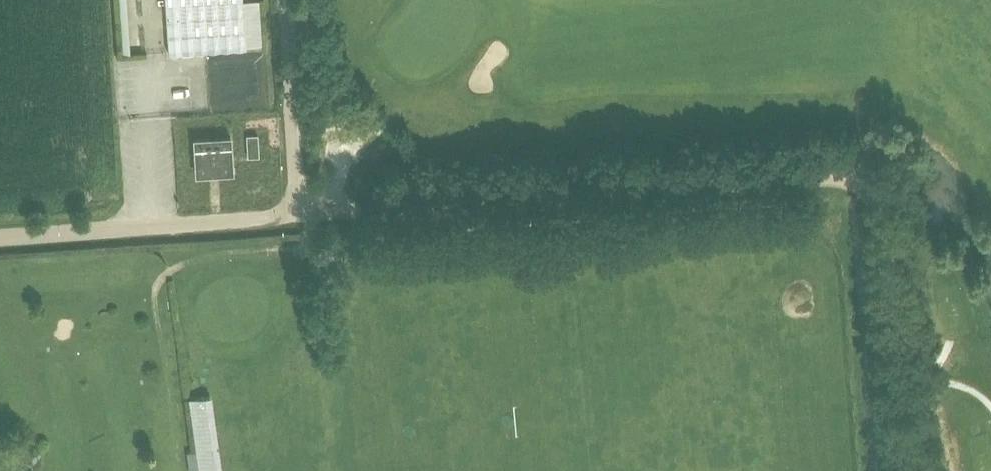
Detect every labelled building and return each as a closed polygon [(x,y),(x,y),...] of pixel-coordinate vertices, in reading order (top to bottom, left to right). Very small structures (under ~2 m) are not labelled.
[(168,52),(245,47),(242,0),(165,0),(168,52)] [(258,134),(246,134),(247,157),(259,156),(258,134)] [(230,135),(194,138),(196,173),(232,171),(230,135)] [(195,450),(188,451),(191,470),(200,470),(197,450),(195,450)]
